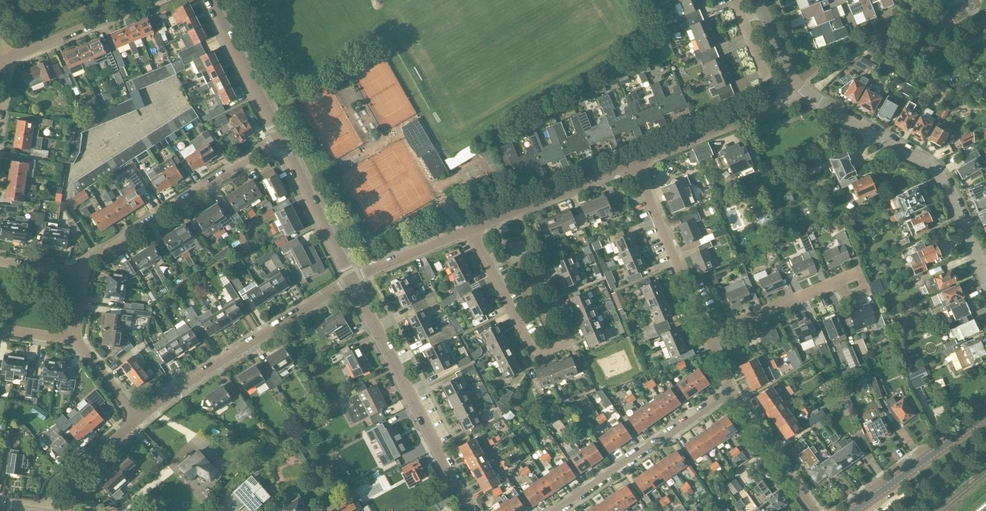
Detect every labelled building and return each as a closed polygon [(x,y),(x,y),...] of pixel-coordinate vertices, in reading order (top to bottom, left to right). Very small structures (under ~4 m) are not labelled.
[(684,21),(701,15),(699,9),(704,7),(701,0),(683,0),(680,2),(685,14),(682,15),(684,21)] [(813,16),(817,25),(817,26),(829,21),(840,17),(836,7),(823,12),(821,7),(828,4),(827,0),(825,0),(809,6),(799,10),(803,20),(813,16)] [(876,17),(870,3),(869,0),(858,0),(858,1),(854,3),(853,0),(846,0),(848,5),(852,15),(862,11),(866,21),(876,17)] [(884,9),(894,5),(892,0),(880,0),(884,9)] [(188,3),(176,9),(182,21),(194,15),(188,3)] [(165,13),(155,18),(159,30),(166,27),(163,20),(167,19),(165,13)] [(172,27),(174,32),(184,27),(188,34),(200,28),(194,15),(182,21),(182,22),(172,27)] [(685,31),(691,29),(695,39),(714,31),(708,18),(704,20),(701,15),(684,21),(681,23),(685,31)] [(154,32),(148,19),(136,24),(142,38),(154,32)] [(829,21),(817,26),(817,25),(808,29),(812,39),(822,35),(826,45),(848,36),(844,26),(832,31),(829,21)] [(142,38),(136,24),(124,29),(129,43),(134,55),(139,53),(134,41),(142,38)] [(200,28),(188,34),(181,37),(186,49),(178,53),(181,59),(203,49),(200,43),(206,40),(200,28)] [(112,35),(117,48),(129,43),(124,29),(112,35)] [(699,49),(693,52),(696,60),(700,59),(716,52),(714,46),(719,45),(714,31),(695,39),(699,49)] [(159,34),(154,36),(161,52),(166,50),(159,34)] [(117,69),(107,46),(104,47),(100,39),(88,44),(94,58),(104,54),(112,72),(113,71),(118,84),(120,84),(122,87),(124,86),(122,83),(117,69)] [(94,58),(88,44),(76,50),(81,63),(83,69),(96,64),(94,58)] [(190,63),(196,75),(218,64),(213,52),(206,55),(203,49),(181,59),(181,60),(171,64),(176,74),(184,70),(184,66),(190,63)] [(63,55),(69,68),(70,70),(65,72),(65,74),(69,84),(70,84),(78,103),(83,101),(77,87),(78,86),(73,74),(83,69),(81,63),(76,50),(63,55)] [(119,69),(124,79),(127,77),(123,67),(124,66),(118,50),(112,52),(119,69)] [(862,57),(852,65),(871,76),(876,66),(878,67),(884,57),(875,51),(869,62),(862,57)] [(729,69),(723,56),(719,58),(716,52),(700,59),(702,65),(705,64),(710,76),(729,69)] [(29,83),(31,88),(44,83),(59,76),(63,86),(69,84),(65,74),(62,75),(58,66),(52,68),(49,61),(20,73),(25,85),(29,83)] [(171,64),(165,66),(170,77),(176,75),(176,74),(171,64)] [(203,77),(206,84),(224,75),(218,64),(196,75),(198,79),(203,77)] [(908,83),(916,67),(909,64),(902,80),(908,83)] [(165,66),(160,68),(164,79),(170,77),(165,66)] [(159,82),(164,79),(160,68),(154,71),(159,82)] [(712,98),(732,90),(729,84),(734,82),(729,69),(710,76),(714,87),(708,89),(712,98)] [(153,84),(159,82),(154,71),(149,73),(153,84)] [(148,86),(153,84),(149,73),(143,75),(148,86)] [(143,88),(148,86),(143,75),(138,78),(143,88)] [(211,88),(215,95),(218,93),(230,87),(224,75),(206,84),(197,89),(199,93),(209,88),(210,89),(211,88)] [(621,85),(630,82),(627,75),(618,79),(621,85)] [(841,88),(841,93),(856,102),(863,89),(868,80),(862,77),(860,80),(857,82),(852,80),(849,82),(847,86),(845,85),(841,88)] [(137,91),(143,88),(138,78),(132,80),(137,91)] [(144,107),(137,91),(132,80),(125,83),(130,93),(129,94),(131,99),(136,111),(144,107)] [(662,115),(673,110),(674,113),(687,108),(678,86),(672,89),(674,94),(664,98),(658,82),(649,86),(654,96),(662,115)] [(872,111),(881,95),(869,88),(871,86),(866,83),(863,89),(866,91),(859,104),(860,104),(859,106),(863,109),(865,107),(872,111)] [(604,85),(594,88),(596,95),(606,91),(604,85)] [(224,105),(236,98),(230,87),(218,93),(224,105)] [(637,125),(648,121),(650,123),(663,118),(662,115),(654,96),(647,99),(650,104),(640,108),(637,100),(639,100),(635,91),(625,96),(629,106),(637,125)] [(888,96),(878,114),(879,114),(879,117),(882,118),(884,117),(889,120),(897,106),(893,104),(895,100),(888,96)] [(136,111),(131,99),(126,101),(130,112),(136,110),(136,111)] [(126,101),(120,104),(125,115),(130,112),(126,101)] [(625,133),(638,128),(637,125),(629,106),(623,109),(625,114),(615,118),(612,111),(614,110),(611,102),(600,106),(605,116),(613,135),(624,131),(625,133)] [(119,117),(125,115),(120,104),(115,106),(119,117)] [(906,130),(915,115),(911,113),(913,109),(906,105),(895,124),(906,130)] [(115,106),(109,108),(114,119),(119,117),(115,106)] [(239,143),(254,134),(247,122),(243,115),(244,114),(241,107),(230,113),(232,117),(229,119),(236,130),(232,132),(239,143)] [(104,111),(108,121),(114,119),(109,108),(104,111)] [(198,117),(191,108),(186,111),(192,121),(198,117)] [(944,110),(940,117),(944,120),(948,113),(944,110)] [(98,113),(103,124),(108,121),(104,111),(98,113)] [(192,121),(186,111),(182,114),(188,123),(192,121)] [(591,128),(584,112),(576,116),(588,145),(600,141),(601,143),(614,138),(613,135),(605,116),(598,119),(600,124),(591,128)] [(93,115),(97,126),(103,124),(98,113),(93,115)] [(188,123),(182,114),(177,117),(183,127),(188,123)] [(87,117),(92,128),(97,126),(93,115),(87,117)] [(566,138),(560,122),(552,126),(564,155),(575,151),(576,154),(590,148),(588,145),(576,116),(570,119),(576,134),(566,138)] [(82,120),(86,131),(92,128),(87,117),(82,120)] [(183,127),(177,117),(172,120),(178,130),(183,127)] [(911,133),(922,139),(933,120),(928,117),(926,121),(920,118),(911,133)] [(19,121),(17,134),(32,137),(37,137),(39,130),(41,130),(44,128),(44,126),(51,127),(52,121),(36,118),(36,124),(19,121)] [(405,134),(404,135),(406,139),(409,143),(411,147),(415,152),(417,151),(421,158),(434,179),(448,172),(417,119),(401,128),(405,134)] [(76,122),(81,133),(86,131),(82,120),(76,122)] [(178,130),(172,120),(167,123),(173,133),(178,130)] [(82,135),(81,133),(76,122),(72,124),(70,136),(81,137),(82,135)] [(173,133),(167,123),(162,126),(168,136),(173,133)] [(168,136),(162,126),(157,130),(163,139),(168,136)] [(535,133),(527,136),(531,146),(532,146),(539,165),(540,165),(551,161),(552,164),(565,158),(564,155),(552,126),(545,129),(552,144),(542,148),(535,133)] [(936,127),(928,140),(931,141),(932,145),(938,148),(941,146),(944,141),(948,143),(953,141),(951,136),(936,127)] [(163,139),(157,130),(152,133),(158,143),(163,139)] [(203,149),(197,152),(205,165),(210,162),(210,161),(216,157),(209,145),(214,142),(210,136),(207,130),(202,134),(205,139),(199,143),(203,149)] [(963,149),(974,144),(973,132),(958,140),(963,149)] [(158,143),(152,133),(147,136),(153,146),(158,143)] [(17,134),(14,147),(30,150),(32,137),(17,134)] [(486,137),(491,145),(497,142),(492,134),(486,137)] [(153,146),(146,136),(142,139),(148,149),(153,146)] [(148,149),(141,139),(137,142),(143,152),(148,149)] [(143,152),(137,142),(131,146),(138,155),(143,152)] [(154,151),(163,147),(160,142),(151,147),(154,151)] [(700,166),(713,161),(711,156),(712,155),(707,142),(692,149),(693,152),(690,153),(687,157),(690,163),(694,163),(698,162),(700,166)] [(446,159),(452,169),(480,153),(475,143),(446,159)] [(498,148),(506,166),(510,164),(515,176),(526,171),(527,174),(541,168),(540,165),(539,165),(532,146),(531,146),(525,149),(527,154),(517,158),(511,143),(503,146),(503,147),(498,148)] [(192,145),(181,152),(192,171),(198,168),(199,169),(205,165),(197,152),(192,145)] [(737,145),(722,151),(723,155),(717,158),(721,168),(728,166),(732,176),(742,171),(744,176),(753,172),(751,168),(752,167),(744,147),(739,150),(737,145)] [(138,155),(131,146),(126,149),(132,159),(138,155)] [(76,158),(79,153),(80,149),(68,147),(67,156),(76,158)] [(48,151),(32,149),(31,156),(47,158),(48,151)] [(126,149),(121,152),(127,162),(132,159),(126,149)] [(121,152),(116,155),(116,156),(122,165),(127,162),(121,152)] [(828,168),(830,172),(850,163),(845,152),(829,159),(832,166),(828,168)] [(117,169),(122,165),(116,156),(111,159),(117,169)] [(985,165),(979,156),(956,169),(962,179),(985,165)] [(117,169),(111,159),(106,162),(112,172),(117,169)] [(159,166),(158,167),(162,173),(171,187),(177,183),(176,182),(182,178),(174,166),(172,162),(170,159),(159,166)] [(12,161),(10,174),(25,176),(26,172),(28,172),(29,164),(12,161)] [(112,172),(106,162),(101,165),(108,175),(112,172)] [(812,166),(814,171),(822,168),(820,163),(812,166)] [(838,182),(855,174),(850,163),(830,172),(832,177),(835,175),(838,182)] [(108,175),(101,165),(97,168),(103,178),(108,175)] [(154,173),(148,177),(150,180),(155,188),(158,193),(165,189),(165,191),(169,188),(171,187),(162,173),(158,167),(158,166),(153,169),(155,173),(154,173)] [(103,178),(97,168),(91,171),(98,181),(103,178)] [(273,201),(285,195),(272,170),(261,176),(264,181),(260,183),(264,192),(267,190),(273,201)] [(98,181),(91,171),(87,174),(93,184),(98,181)] [(131,184),(120,191),(124,199),(128,205),(132,212),(144,204),(135,191),(143,186),(140,182),(135,175),(134,173),(126,178),(131,184)] [(23,189),(36,191),(37,185),(25,184),(25,183),(24,183),(25,176),(10,174),(8,187),(23,189)] [(93,184),(87,174),(82,177),(88,187),(93,184)] [(839,184),(841,189),(851,184),(858,200),(869,195),(869,197),(877,193),(869,175),(857,181),(855,177),(839,184)] [(84,190),(84,191),(89,188),(88,187),(82,177),(77,180),(84,190)] [(695,202),(685,178),(663,188),(673,212),(695,202)] [(74,189),(78,194),(84,190),(77,180),(75,182),(74,189)] [(252,181),(239,189),(248,203),(261,195),(260,194),(264,192),(260,183),(255,186),(252,181)] [(985,183),(968,190),(973,201),(985,195),(985,187),(985,183)] [(831,194),(840,189),(838,185),(829,190),(831,194)] [(8,187),(6,199),(23,202),(24,195),(22,194),(23,189),(8,187)] [(916,187),(896,197),(891,200),(895,209),(900,206),(902,211),(894,215),(897,221),(909,216),(907,213),(924,206),(916,187)] [(84,191),(73,198),(78,205),(89,198),(93,195),(89,188),(84,191)] [(235,212),(248,203),(239,189),(226,198),(235,212)] [(111,190),(106,194),(111,200),(116,197),(111,190)] [(106,194),(103,196),(107,203),(111,200),(106,194)] [(604,195),(592,200),(600,218),(611,213),(612,216),(618,214),(613,201),(607,203),(604,195)] [(973,201),(977,212),(985,208),(985,195),(973,201)] [(118,201),(113,204),(118,211),(122,218),(132,212),(128,205),(124,199),(119,202),(118,201)] [(592,200),(580,205),(584,213),(578,215),(583,229),(589,226),(588,223),(600,218),(592,200)] [(267,210),(272,208),(273,207),(270,201),(264,204),(267,210)] [(109,209),(103,212),(112,225),(122,218),(118,211),(113,204),(109,206),(108,207),(109,209)] [(4,212),(17,214),(17,207),(5,205),(4,212)] [(216,205),(205,212),(214,226),(215,225),(218,229),(222,227),(223,227),(231,222),(226,215),(224,217),(216,205)] [(279,220),(268,225),(271,230),(296,217),(290,206),(276,213),(279,220)] [(92,216),(86,207),(82,210),(87,219),(92,216)] [(272,208),(261,214),(264,220),(275,214),(272,208)] [(247,213),(251,219),(256,215),(252,209),(247,213)] [(578,231),(583,229),(578,215),(572,217),(569,209),(557,214),(565,233),(576,228),(578,231)] [(687,244),(701,238),(693,220),(700,217),(697,211),(684,217),(686,222),(679,225),(687,244)] [(17,216),(16,222),(13,242),(20,243),(20,242),(24,243),(27,225),(36,226),(38,213),(32,212),(31,220),(24,219),(24,217),(17,216)] [(97,213),(91,217),(101,232),(112,225),(103,212),(99,215),(97,213)] [(205,212),(194,219),(203,233),(204,232),(207,237),(214,233),(217,238),(221,236),(217,230),(218,229),(215,225),(214,226),(205,212)] [(46,227),(43,246),(48,247),(48,248),(55,249),(58,230),(57,230),(58,224),(44,222),(45,214),(38,213),(36,226),(46,227)] [(238,226),(243,223),(237,213),(232,216),(238,226)] [(931,221),(927,213),(906,222),(912,236),(928,229),(926,223),(931,221)] [(548,243),(554,241),(553,238),(565,233),(557,214),(537,223),(541,231),(543,230),(548,243)] [(266,233),(268,237),(284,229),(287,236),(302,229),(296,217),(271,230),(266,233)] [(77,241),(83,237),(71,218),(67,220),(67,224),(70,229),(77,241)] [(4,221),(1,239),(7,240),(7,241),(13,242),(16,222),(9,221),(9,222),(4,221)] [(184,225),(173,232),(185,251),(188,250),(188,251),(191,249),(197,245),(200,251),(205,247),(198,235),(192,238),(184,225)] [(218,229),(217,230),(221,236),(226,233),(223,227),(222,227),(218,229)] [(725,233),(723,228),(717,230),(719,236),(725,233)] [(55,249),(61,250),(61,248),(67,249),(69,230),(65,229),(65,231),(58,230),(55,249)] [(614,241),(619,252),(636,245),(632,233),(624,236),(622,231),(609,236),(611,242),(614,241)] [(846,236),(844,231),(836,234),(835,236),(839,246),(823,253),(829,268),(849,259),(848,257),(854,255),(846,236)] [(173,232),(162,239),(171,253),(174,258),(181,254),(184,260),(189,257),(191,256),(188,251),(188,250),(185,251),(173,232)] [(242,232),(236,236),(242,245),(245,243),(247,241),(242,232)] [(275,242),(278,247),(278,248),(289,242),(286,236),(275,242)] [(810,245),(807,236),(799,239),(802,248),(810,245)] [(908,237),(896,242),(899,248),(910,243),(908,237)] [(311,247),(303,251),(296,239),(280,248),(283,253),(290,250),(305,277),(322,268),(311,247)] [(529,240),(508,242),(509,261),(531,259),(529,240)] [(247,241),(245,243),(242,245),(246,251),(251,247),(247,241)] [(700,274),(714,268),(706,250),(713,247),(710,241),(697,246),(699,252),(692,255),(700,274)] [(916,247),(918,252),(913,254),(916,262),(910,265),(915,276),(927,270),(924,264),(941,257),(936,244),(926,249),(923,243),(916,247)] [(636,245),(619,252),(624,264),(641,256),(636,245)] [(152,246),(142,252),(156,274),(157,274),(160,272),(157,267),(163,263),(160,258),(152,246)] [(797,281),(816,273),(813,266),(819,264),(813,250),(807,253),(801,255),(803,261),(791,266),(797,281)] [(142,252),(132,259),(140,271),(140,270),(144,276),(150,272),(156,281),(160,278),(157,274),(156,274),(142,252)] [(284,268),(276,254),(270,257),(279,272),(284,268)] [(463,254),(445,263),(451,275),(469,266),(463,254)] [(641,256),(624,264),(629,276),(626,278),(628,283),(641,278),(639,271),(646,268),(641,256)] [(552,265),(557,277),(576,269),(571,257),(552,265)] [(128,274),(127,274),(127,275),(121,275),(121,277),(110,275),(109,279),(107,279),(105,286),(124,289),(126,281),(131,282),(132,279),(137,276),(128,260),(122,264),(128,274)] [(429,264),(423,267),(429,280),(435,276),(429,264)] [(765,294),(783,287),(780,280),(786,277),(780,264),(774,267),(776,272),(767,276),(765,270),(753,275),(756,282),(759,280),(765,294)] [(469,266),(451,275),(457,286),(454,287),(457,293),(470,286),(468,281),(475,277),(469,266)] [(424,282),(429,280),(423,267),(417,270),(424,282)] [(562,289),(581,281),(576,269),(557,277),(562,289)] [(957,278),(956,275),(952,274),(950,270),(927,280),(923,282),(928,294),(934,291),(956,282),(957,278)] [(288,287),(280,273),(269,281),(277,294),(288,287)] [(219,302),(218,300),(217,300),(232,323),(243,316),(238,309),(244,305),(229,283),(225,276),(220,279),(232,299),(226,302),(224,299),(219,302)] [(389,287),(387,288),(390,294),(392,293),(394,298),(412,289),(406,277),(395,283),(394,281),(388,284),(389,286),(388,286),(389,287)] [(883,277),(868,283),(873,296),(889,289),(883,277)] [(255,282),(254,282),(244,289),(237,278),(232,281),(240,295),(244,301),(248,298),(255,308),(266,301),(258,288),(258,287),(255,282)] [(638,289),(641,288),(645,300),(664,292),(659,280),(651,284),(649,278),(635,284),(638,289)] [(732,308),(751,300),(748,293),(753,291),(747,278),(741,280),(724,287),(727,294),(726,294),(732,308)] [(258,288),(266,301),(277,294),(269,281),(258,287),(258,288)] [(203,287),(199,282),(194,285),(197,290),(203,287)] [(932,316),(934,315),(965,301),(962,296),(960,292),(962,290),(961,286),(957,286),(957,285),(937,294),(942,305),(930,310),(932,316)] [(105,286),(104,294),(106,294),(106,298),(118,300),(118,301),(122,302),(124,289),(105,286)] [(486,299),(480,287),(473,291),(470,286),(457,293),(460,298),(463,297),(468,308),(486,299)] [(418,301),(412,289),(394,298),(400,310),(418,301)] [(153,301),(158,298),(153,290),(148,294),(153,301)] [(435,290),(422,297),(425,303),(438,296),(435,290)] [(619,309),(627,306),(621,290),(613,293),(619,309)] [(645,300),(650,312),(669,304),(664,292),(645,300)] [(568,301),(573,313),(591,305),(586,293),(568,301)] [(425,303),(428,308),(441,302),(438,296),(425,303)] [(474,327),(488,320),(485,314),(492,311),(486,299),(468,308),(474,320),(471,321),(474,327)] [(209,310),(208,310),(221,330),(232,323),(217,300),(213,303),(216,307),(211,306),(210,312),(209,310)] [(968,302),(965,301),(934,315),(947,310),(952,321),(941,326),(943,332),(972,318),(968,310),(969,307),(968,302)] [(650,312),(655,324),(644,328),(646,334),(668,325),(666,319),(674,316),(669,304),(650,312)] [(885,326),(879,311),(872,313),(869,304),(848,312),(856,330),(874,323),(876,329),(885,326)] [(591,305),(573,313),(578,324),(596,316),(591,305)] [(192,306),(186,310),(200,333),(205,329),(210,337),(221,330),(208,310),(198,317),(192,306)] [(103,314),(101,329),(104,329),(120,332),(122,332),(123,325),(131,326),(132,318),(133,319),(134,316),(151,318),(151,312),(134,310),(134,311),(123,309),(124,309),(121,308),(120,316),(103,314)] [(174,327),(174,328),(188,350),(199,343),(195,336),(200,333),(186,310),(181,313),(186,323),(176,330),(174,327)] [(423,310),(405,319),(411,331),(429,322),(423,310)] [(340,342),(353,333),(343,317),(344,317),(341,312),(340,313),(339,312),(315,329),(314,330),(316,334),(317,333),(319,337),(332,329),(340,342)] [(834,314),(824,318),(825,320),(823,321),(833,344),(846,339),(836,316),(834,316),(834,314)] [(578,324),(583,336),(601,328),(596,316),(578,324)] [(973,320),(972,318),(943,332),(944,333),(949,330),(952,338),(956,336),(958,341),(960,340),(978,331),(976,326),(977,323),(976,321),(973,320)] [(624,332),(619,321),(615,322),(620,334),(624,332)] [(435,333),(432,328),(429,322),(411,331),(417,342),(435,333)] [(482,334),(482,335),(487,345),(505,335),(499,324),(492,328),(489,322),(476,330),(479,335),(482,334)] [(452,323),(439,330),(442,335),(451,331),(454,329),(452,323)] [(815,333),(811,323),(795,330),(795,332),(793,333),(797,342),(799,341),(800,343),(811,339),(815,348),(826,343),(821,330),(815,333)] [(645,341),(661,335),(665,347),(684,339),(679,327),(670,331),(668,325),(646,334),(643,335),(645,341)] [(174,328),(163,335),(169,344),(177,357),(188,350),(174,328)] [(588,348),(606,340),(601,328),(583,336),(588,348)] [(105,332),(103,345),(114,347),(119,354),(115,357),(118,360),(132,349),(135,347),(128,339),(121,338),(122,332),(120,332),(104,329),(103,332),(105,332)] [(454,329),(451,331),(442,335),(445,341),(457,335),(454,329)] [(773,340),(774,342),(779,340),(776,330),(759,336),(762,344),(773,340)] [(143,338),(157,361),(162,358),(166,364),(177,357),(169,344),(158,351),(148,335),(143,338)] [(487,345),(493,356),(511,347),(505,335),(487,345)] [(962,369),(985,358),(985,345),(982,336),(967,343),(965,340),(957,344),(945,349),(940,351),(943,357),(954,352),(962,369)] [(688,351),(684,339),(665,347),(670,358),(667,359),(670,365),(683,359),(680,354),(688,351)] [(945,349),(957,344),(955,340),(943,345),(945,349)] [(440,343),(422,352),(428,363),(445,354),(440,343)] [(863,363),(855,345),(842,350),(850,369),(863,363)] [(371,369),(359,347),(350,352),(347,346),(329,356),(332,363),(344,357),(355,378),(371,369)] [(132,349),(118,360),(118,361),(122,366),(121,367),(129,377),(141,367),(141,368),(147,363),(139,352),(135,347),(132,349)] [(517,358),(511,347),(493,356),(499,367),(517,358)] [(273,367),(267,371),(276,386),(282,382),(278,375),(286,369),(285,367),(292,362),(283,348),(267,358),(273,367)] [(794,350),(786,353),(794,369),(801,365),(794,350)] [(478,359),(474,351),(470,353),(474,361),(478,359)] [(434,375),(451,366),(445,354),(428,363),(434,375)] [(5,356),(2,374),(6,375),(5,380),(13,381),(14,374),(13,374),(16,356),(10,355),(10,356),(5,356)] [(25,378),(28,359),(23,358),(23,357),(16,356),(13,374),(14,374),(20,375),(20,377),(25,378)] [(471,361),(468,356),(455,362),(458,368),(471,361)] [(577,374),(570,356),(557,361),(565,379),(577,374)] [(505,378),(523,369),(517,358),(499,367),(505,378)] [(746,377),(760,370),(764,368),(762,364),(759,365),(756,358),(741,366),(746,377)] [(57,362),(54,381),(55,381),(61,382),(60,390),(73,392),(75,388),(76,380),(69,379),(69,380),(66,380),(69,366),(68,365),(68,364),(65,364),(65,363),(65,362),(65,361),(64,361),(64,360),(63,360),(62,360),(61,360),(61,361),(60,361),(60,362),(60,363),(57,362)] [(908,360),(902,362),(904,368),(910,365),(908,360)] [(40,379),(40,384),(54,386),(55,381),(54,381),(57,362),(51,361),(50,363),(45,362),(44,367),(42,368),(42,371),(43,372),(42,378),(40,377),(40,379)] [(553,383),(565,379),(557,361),(545,365),(553,383)] [(480,373),(484,371),(480,362),(476,364),(480,373)] [(918,362),(910,365),(904,368),(911,389),(924,385),(922,378),(927,376),(923,364),(919,366),(918,362)] [(475,370),(472,364),(459,371),(462,377),(475,370)] [(541,388),(553,383),(545,365),(534,370),(537,377),(531,380),(538,396),(543,393),(541,388)] [(270,390),(276,386),(267,371),(260,375),(255,366),(238,377),(242,382),(240,383),(246,392),(255,386),(260,395),(269,389),(270,390)] [(149,378),(141,368),(141,367),(129,377),(138,388),(147,380),(151,385),(163,375),(159,370),(149,378)] [(752,389),(767,381),(764,374),(766,373),(764,368),(760,370),(746,377),(752,389)] [(690,372),(686,375),(697,390),(707,383),(698,370),(692,374),(690,372)] [(673,387),(679,394),(683,391),(687,397),(697,390),(686,375),(683,377),(684,379),(673,387)] [(878,376),(871,378),(878,399),(885,396),(878,376)] [(28,377),(25,396),(31,397),(32,391),(34,378),(28,377)] [(34,378),(32,391),(37,392),(39,392),(40,384),(40,379),(34,378)] [(458,378),(440,387),(446,398),(463,389),(458,378)] [(869,379),(862,381),(866,391),(872,389),(869,379)] [(645,384),(649,390),(653,387),(649,381),(645,384)] [(797,391),(792,384),(785,388),(790,395),(797,391)] [(353,405),(346,409),(354,423),(369,416),(373,423),(385,417),(381,409),(386,406),(375,385),(367,389),(365,385),(356,389),(358,393),(358,394),(350,398),(353,405)] [(202,406),(209,408),(212,406),(215,411),(231,401),(222,386),(206,396),(206,397),(204,399),(202,406)] [(772,387),(758,397),(765,407),(781,396),(778,393),(776,394),(772,387)] [(463,389),(446,398),(452,409),(469,400),(463,389)] [(505,389),(499,403),(506,406),(513,392),(505,389)] [(661,391),(658,394),(669,410),(679,403),(670,389),(663,394),(661,391)] [(601,390),(596,392),(606,407),(611,404),(601,390)] [(104,401),(95,391),(86,400),(89,404),(79,412),(93,428),(103,420),(94,410),(104,401)] [(655,399),(649,403),(659,417),(669,410),(658,394),(653,397),(655,399)] [(624,398),(628,404),(633,401),(629,395),(624,398)] [(765,407),(772,418),(786,408),(782,402),(784,400),(781,396),(765,407)] [(886,405),(896,420),(899,418),(904,425),(919,416),(914,410),(911,412),(902,400),(896,404),(892,397),(885,402),(887,405),(886,405)] [(475,412),(469,400),(452,409),(458,420),(475,412)] [(14,412),(18,405),(13,402),(9,409),(14,412)] [(638,408),(649,424),(659,417),(649,403),(643,408),(641,406),(638,408)] [(779,428),(786,438),(803,426),(805,423),(801,418),(810,411),(808,407),(803,411),(795,416),(779,428)] [(235,416),(240,422),(252,414),(248,408),(235,416)] [(557,420),(549,408),(539,415),(547,427),(551,424),(563,441),(567,439),(571,444),(575,442),(571,435),(570,435),(559,418),(557,420)] [(629,418),(638,431),(649,424),(638,408),(634,411),(635,413),(629,418)] [(786,408),(772,418),(779,428),(795,416),(793,413),(790,414),(786,408)] [(810,426),(826,416),(822,410),(806,420),(810,426)] [(68,432),(77,442),(93,428),(79,412),(70,421),(75,427),(68,432)] [(458,420),(463,432),(470,428),(473,433),(483,427),(481,423),(475,412),(458,420)] [(62,432),(71,424),(63,414),(54,421),(62,432)] [(596,418),(600,424),(604,422),(600,416),(596,418)] [(725,416),(715,424),(726,440),(730,437),(729,435),(735,431),(725,416)] [(890,432),(882,417),(864,426),(873,443),(881,439),(880,437),(890,432)] [(385,429),(382,423),(365,432),(371,442),(376,440),(383,453),(388,450),(394,461),(395,461),(394,458),(407,451),(393,425),(385,429)] [(613,426),(608,429),(620,445),(630,438),(620,423),(614,428),(613,426)] [(715,424),(705,431),(714,445),(721,441),(722,442),(726,440),(715,424)] [(600,438),(609,452),(620,445),(608,429),(605,431),(606,433),(600,438)] [(11,446),(13,431),(5,431),(3,445),(11,446)] [(705,431),(694,438),(706,454),(709,452),(708,450),(714,445),(705,431)] [(508,436),(513,442),(517,440),(513,433),(508,436)] [(71,448),(61,437),(60,438),(57,434),(51,440),(54,444),(51,446),(60,457),(71,448)] [(501,440),(498,435),(489,440),(492,445),(501,440)] [(684,445),(694,459),(700,455),(701,457),(706,454),(694,438),(684,445)] [(474,439),(459,448),(465,459),(482,449),(480,446),(478,447),(474,439)] [(853,441),(842,449),(851,462),(862,455),(853,441)] [(585,448),(583,446),(580,448),(591,465),(601,457),(591,443),(585,448)] [(150,451),(162,464),(167,459),(155,446),(150,451)] [(740,453),(736,447),(733,450),(742,463),(747,460),(741,451),(740,453)] [(815,482),(818,482),(827,475),(828,474),(820,464),(821,464),(814,454),(810,448),(809,447),(798,455),(804,463),(806,462),(810,468),(807,470),(815,482)] [(571,458),(581,472),(591,465),(580,448),(576,451),(578,453),(571,458)] [(484,453),(482,449),(465,459),(471,469),(486,461),(482,454),(484,453)] [(831,456),(840,470),(851,462),(842,449),(831,456)] [(733,450),(729,452),(733,457),(731,458),(737,467),(742,463),(733,450)] [(13,476),(19,476),(19,475),(20,475),(21,467),(26,468),(27,461),(22,460),(23,456),(17,455),(18,452),(11,451),(11,453),(8,453),(7,462),(8,462),(7,473),(13,474),(13,476)] [(211,481),(217,469),(208,464),(209,463),(199,451),(180,467),(190,479),(197,473),(211,481)] [(675,451),(664,458),(675,474),(679,472),(678,470),(685,466),(675,451)] [(540,457),(544,463),(548,460),(543,454),(540,457)] [(829,477),(831,477),(840,470),(831,456),(821,464),(820,464),(828,474),(827,475),(829,477)] [(111,496),(121,488),(120,487),(128,479),(124,475),(135,465),(128,457),(106,477),(107,478),(102,482),(104,484),(102,486),(111,496)] [(509,462),(512,466),(520,461),(518,457),(509,462)] [(664,458),(654,465),(664,479),(671,475),(672,477),(675,474),(664,458)] [(421,470),(423,469),(418,459),(401,468),(406,477),(412,474),(416,482),(425,477),(421,470)] [(486,461),(471,469),(477,480),(494,470),(492,467),(490,468),(486,461)] [(558,467),(556,464),(552,467),(564,483),(574,476),(564,462),(558,467)] [(660,486),(658,483),(664,479),(654,465),(645,472),(656,488),(660,486)] [(544,476),(554,490),(564,483),(552,467),(548,470),(550,472),(544,476)] [(483,491),(498,482),(494,475),(496,474),(494,470),(477,480),(483,491)] [(651,489),(652,491),(656,488),(645,472),(634,479),(644,494),(651,489)] [(757,485),(761,491),(765,497),(768,501),(768,500),(776,510),(786,503),(786,501),(779,489),(772,494),(763,480),(762,481),(757,474),(752,477),(757,485)] [(532,481),(543,498),(554,490),(544,476),(538,481),(536,478),(532,481)] [(500,480),(503,485),(509,482),(506,477),(500,480)] [(735,478),(726,484),(733,494),(742,488),(735,478)] [(232,492),(249,510),(253,510),(270,496),(258,483),(254,486),(253,485),(252,484),(249,482),(248,481),(246,480),(232,492)] [(523,491),(533,505),(543,498),(532,481),(528,484),(530,486),(523,491)] [(625,486),(615,493),(626,509),(630,507),(628,505),(635,500),(625,486)] [(348,504),(335,510),(334,509),(331,510),(357,510),(352,503),(359,499),(354,491),(344,497),(348,504)] [(306,510),(303,505),(304,504),(296,492),(286,499),(289,504),(282,509),(283,510),(306,510)] [(605,500),(612,510),(619,510),(620,510),(621,510),(623,510),(626,509),(615,493),(605,500)] [(515,496),(509,501),(508,499),(504,501),(510,510),(524,510),(525,510),(515,496)] [(605,500),(595,507),(597,510),(612,510),(605,500)] [(757,508),(759,510),(777,510),(776,510),(768,500),(768,501),(757,508)] [(495,510),(510,510),(504,501),(500,504),(501,506),(495,510)]
